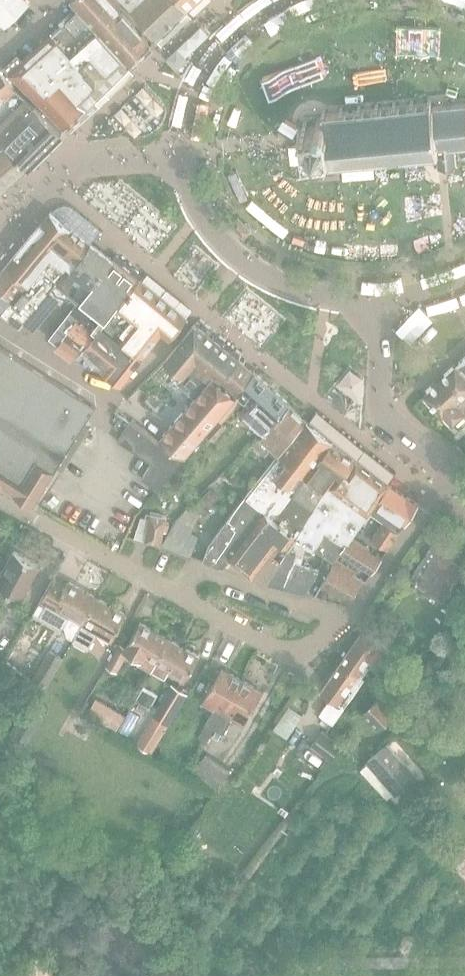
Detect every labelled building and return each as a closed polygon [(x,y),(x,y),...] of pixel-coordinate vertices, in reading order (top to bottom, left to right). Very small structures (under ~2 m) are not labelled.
[(5,23),(29,0),(0,0),(0,19),(5,23)] [(120,11),(111,0),(70,0),(73,4),(77,9),(97,32),(120,11)] [(155,38),(185,9),(177,0),(122,0),(155,38)] [(195,0),(177,0),(185,9),(195,0)] [(103,90),(127,66),(97,32),(77,9),(52,32),(84,68),(83,69),(103,90)] [(97,32),(127,66),(149,44),(120,11),(97,32)] [(57,81),(82,109),(103,90),(83,69),(84,68),(57,39),(49,47),(64,65),(52,77),(57,81)] [(29,56),(45,73),(53,65),(37,48),(29,56)] [(57,81),(50,87),(17,52),(4,65),(63,127),(82,109),(57,81)] [(28,164),(60,130),(17,88),(0,69),(0,137),(28,164)] [(327,149),(328,166),(332,165),(331,161),(345,160),(346,164),(349,164),(349,160),(363,158),(363,163),(367,162),(367,158),(381,157),(381,161),(385,161),(384,156),(398,155),(399,159),(402,159),(402,155),(416,153),(416,158),(420,157),(420,153),(434,152),(434,156),(436,156),(437,166),(442,166),(446,165),(455,164),(454,148),(455,148),(455,145),(464,144),(464,102),(450,103),(449,100),(447,101),(447,104),(431,105),(430,97),(427,97),(427,101),(413,103),(413,98),(409,99),(409,103),(395,104),(395,100),(391,101),(392,105),(378,106),(377,102),(374,103),(374,107),(360,108),(359,104),(356,104),(357,108),(342,110),(342,106),(338,106),(338,110),(325,112),(324,108),(321,108),(322,116),(317,116),(315,119),(315,124),(325,123),(328,149),(327,149)] [(325,123),(315,124),(306,125),(306,120),(302,121),(302,125),(301,126),(297,127),(297,131),(302,130),(303,139),(304,146),(299,146),(299,150),(304,150),(304,151),(305,151),(306,156),(310,155),(309,151),(327,149),(328,149),(325,123)] [(28,164),(0,137),(0,188),(28,164)] [(0,269),(0,305),(2,307),(1,313),(17,327),(26,318),(37,326),(56,302),(46,295),(57,281),(90,240),(102,227),(70,204),(59,202),(0,269)] [(90,285),(112,257),(90,240),(57,281),(66,288),(77,275),(90,285)] [(118,305),(139,277),(112,257),(90,285),(107,299),(94,316),(103,324),(118,305)] [(96,332),(84,344),(86,346),(83,349),(103,365),(101,366),(120,382),(141,356),(161,331),(169,337),(186,317),(139,277),(118,305),(103,324),(96,332)] [(84,344),(96,332),(77,318),(54,347),(71,359),(84,344)] [(239,359),(195,321),(163,359),(178,373),(174,377),(178,380),(180,378),(182,381),(176,389),(190,400),(158,438),(186,461),(237,402),(218,382),(239,360),(239,359)] [(32,505),(94,406),(0,346),(0,485),(32,505)] [(255,372),(239,360),(218,382),(237,402),(238,403),(243,397),(237,393),(255,372)] [(458,362),(423,394),(442,415),(442,414),(452,424),(464,412),(461,407),(464,403),(464,369),(458,362)] [(265,430),(289,403),(255,372),(237,393),(243,397),(249,402),(246,406),(249,409),(245,413),(265,430)] [(280,453),(306,420),(289,403),(265,430),(254,442),(265,453),(272,446),(280,453)] [(158,438),(156,441),(128,420),(116,439),(151,462),(141,477),(156,487),(157,488),(186,461),(158,438)] [(279,455),(277,453),(209,542),(202,559),(221,566),(228,557),(239,565),(331,441),(332,440),(306,420),(280,453),(279,455)] [(222,422),(209,437),(216,443),(229,428),(222,422)] [(341,476),(355,458),(331,441),(239,565),(252,575),(276,544),(286,551),(294,538),(314,507),(324,491),(336,472),(341,476)] [(369,511),(388,483),(355,458),(341,476),(336,472),(324,491),(314,507),(294,538),(305,544),(323,555),(334,537),(344,544),(346,545),(350,538),(369,511)] [(388,483),(369,511),(381,520),(371,537),(388,548),(417,503),(388,483)] [(210,504),(220,493),(211,485),(201,496),(210,504)] [(134,537),(161,542),(163,530),(167,531),(170,522),(166,521),(167,517),(146,513),(145,517),(140,517),(134,537)] [(176,519),(161,542),(190,553),(197,535),(190,532),(194,526),(176,519)] [(300,563),(305,544),(294,538),(286,551),(266,583),(305,592),(320,568),(300,563)] [(346,545),(344,544),(340,552),(370,571),(380,558),(350,538),(346,545)] [(22,597),(40,565),(13,550),(0,574),(0,585),(22,597)] [(443,599),(463,568),(438,551),(431,562),(424,557),(416,569),(423,574),(418,583),(443,599)] [(343,592),(349,596),(357,583),(351,578),(355,571),(340,560),(342,557),(339,555),(321,583),(341,595),(343,592)] [(72,638),(96,597),(67,581),(66,582),(54,575),(33,611),(59,626),(64,625),(67,635),(72,638)] [(96,597),(72,638),(88,647),(96,631),(111,640),(126,614),(96,597)] [(150,672),(169,638),(140,621),(126,646),(119,642),(106,665),(116,671),(129,649),(142,657),(138,665),(150,672)] [(340,662),(363,678),(364,677),(362,676),(370,664),(376,669),(391,648),(377,631),(370,641),(360,633),(340,662)] [(169,638),(150,672),(151,671),(163,678),(167,671),(184,680),(198,655),(169,638)] [(31,679),(44,686),(62,657),(49,649),(31,679)] [(332,722),(363,678),(340,662),(321,690),(330,696),(318,713),(332,722)] [(214,728),(242,679),(221,667),(202,702),(199,709),(210,715),(198,736),(207,741),(214,728)] [(242,679),(214,728),(215,728),(211,736),(219,740),(231,718),(243,725),(262,691),(242,679)] [(166,724),(168,725),(187,692),(171,682),(147,722),(162,731),(166,724)] [(363,711),(377,726),(395,709),(381,694),(363,711)] [(273,726),(287,736),(302,713),(288,704),(273,726)] [(310,743),(328,756),(338,742),(321,729),(310,743)] [(366,760),(394,792),(415,774),(387,742),(366,760)] [(191,772),(216,789),(229,768),(205,751),(191,772)]
